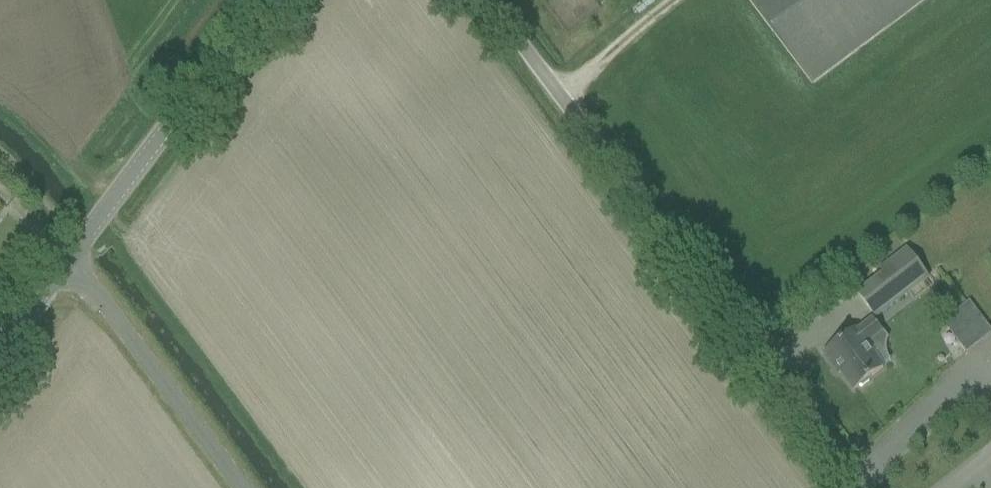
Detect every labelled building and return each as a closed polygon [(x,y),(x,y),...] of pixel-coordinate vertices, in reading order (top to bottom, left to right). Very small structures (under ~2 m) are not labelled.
[(856,293),(875,319),(930,279),(907,249),(879,270),(882,274),(856,293)] [(971,313),(949,330),(966,354),(989,337),(971,313)] [(841,373),(854,391),(859,387),(863,388),(870,382),(871,379),(884,369),(866,346),(882,334),(872,321),(856,333),(855,332),(825,355),(840,375),(841,373)]
